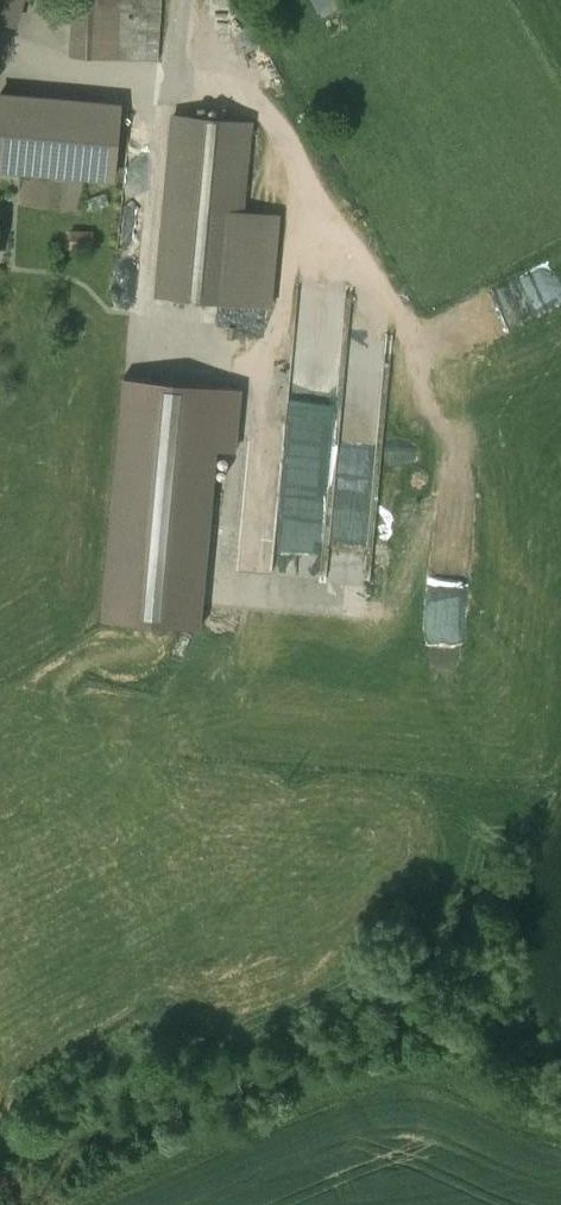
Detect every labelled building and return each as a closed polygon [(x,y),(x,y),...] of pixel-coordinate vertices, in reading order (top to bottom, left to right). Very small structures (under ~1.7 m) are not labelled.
[(13,25),(21,0),(0,0),(0,21),(13,25)] [(72,55),(113,57),(117,0),(75,0),(72,55)] [(113,57),(140,59),(144,1),(147,1),(147,0),(117,0),(113,57)] [(0,94),(0,169),(112,179),(118,105),(0,94)] [(250,122),(174,115),(166,206),(241,212),(242,211),(250,122)] [(241,212),(166,206),(158,294),(271,304),(280,214),(242,211),(241,212)] [(93,232),(71,231),(70,247),(93,248),(93,232)] [(240,389),(126,378),(103,618),(197,627),(200,598),(215,450),(234,452),(240,389)]
